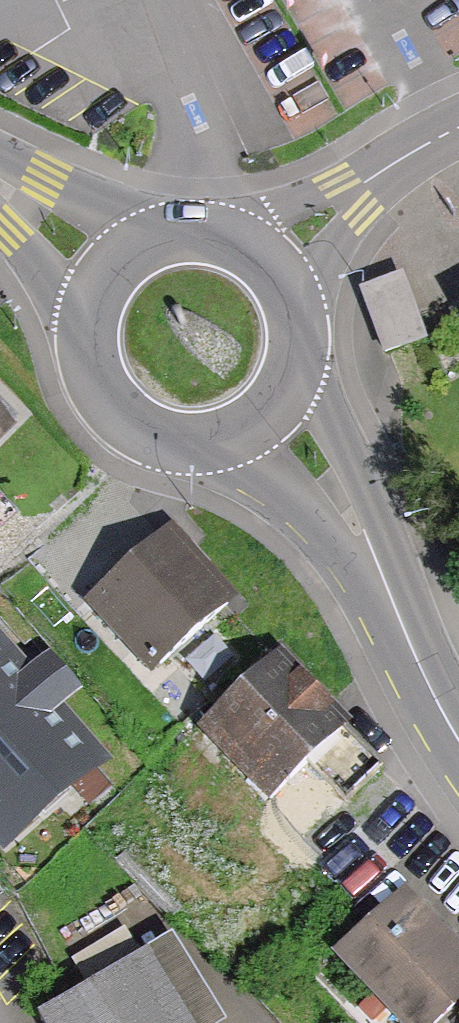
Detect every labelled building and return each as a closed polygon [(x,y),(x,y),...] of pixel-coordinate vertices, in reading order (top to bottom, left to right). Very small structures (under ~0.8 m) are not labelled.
[(404,275),(362,292),(388,356),(430,340),(404,275)] [(232,600),(168,528),(83,604),(147,675),(232,600)] [(0,631),(0,850),(3,853),(113,759),(67,706),(83,692),(49,653),(32,668),(0,631)] [(374,768),(277,662),(194,738),(260,809),(306,767),(338,802),(374,768)] [(401,894),(330,961),(389,1022),(428,1022),(458,994),(458,955),(401,894)] [(167,944),(36,1021),(37,1022),(214,1022),(167,944)]
